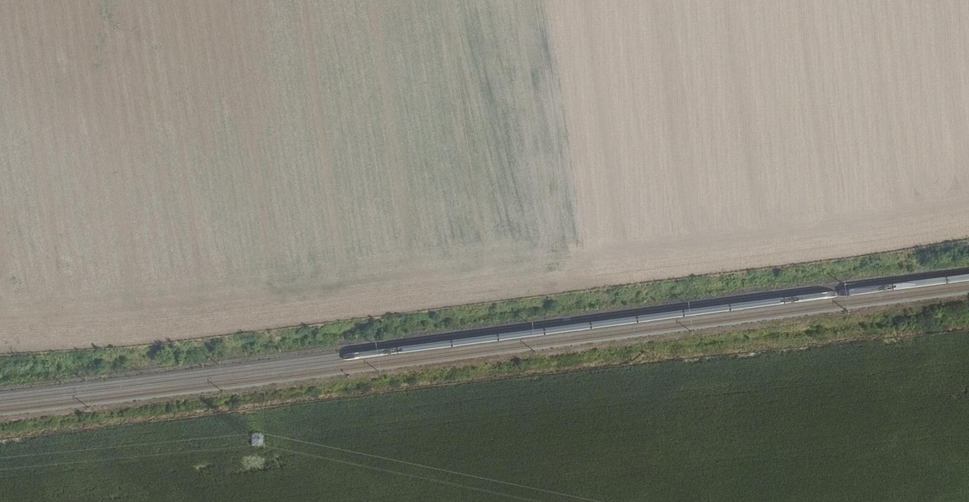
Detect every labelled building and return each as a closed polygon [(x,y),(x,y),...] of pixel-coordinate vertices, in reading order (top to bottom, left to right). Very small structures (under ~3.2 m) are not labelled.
[(251,434),(251,445),(262,446),(263,434),(251,434)]
